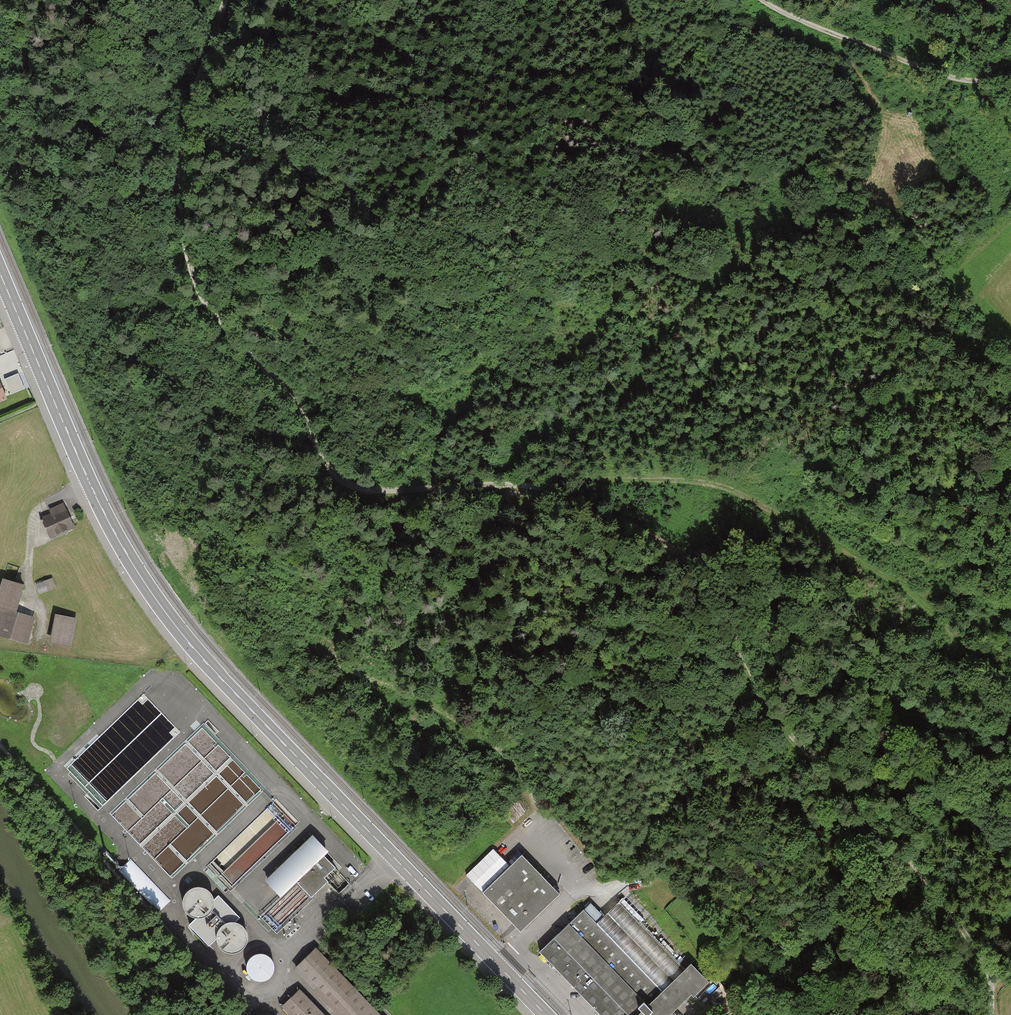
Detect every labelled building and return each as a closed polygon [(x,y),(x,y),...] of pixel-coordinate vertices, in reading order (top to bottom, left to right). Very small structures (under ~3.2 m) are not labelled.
[(10,401),(0,376),(0,405),(10,401)] [(42,515),(52,539),(79,527),(69,504),(42,515)] [(6,580),(0,603),(0,636),(31,644),(37,618),(22,614),(29,586),(6,580)] [(74,648),(79,619),(59,616),(54,644),(74,648)] [(333,852),(316,835),(270,880),(287,896),(301,882),(315,896),(343,869),(330,855),(333,852)] [(466,874),(483,890),(510,863),(494,847),(466,874)] [(565,892),(528,854),(489,892),(526,930),(565,892)] [(131,858),(120,869),(159,909),(171,898),(131,858)] [(183,904),(185,909),(189,913),(194,915),(197,915),(199,916),(204,914),(208,911),(211,908),(213,903),(213,898),(212,894),(209,890),(205,887),(201,885),(196,885),(191,887),(187,889),(184,894),(183,899),(183,904)] [(542,951),(604,1014),(675,1014),(703,989),(607,889),(542,951)] [(199,916),(197,915),(188,923),(209,944),(217,937),(216,934),(218,929),(221,924),(225,922),(230,920),(234,920),(236,921),(240,916),(219,893),(213,898),(213,903),(211,908),(208,911),(204,914),(199,916)] [(217,939),(219,944),(223,948),(227,950),(233,951),(238,949),(242,946),(245,943),(247,938),(247,933),(245,929),(243,925),(239,922),(236,921),(234,920),(230,920),(225,922),(221,924),(218,929),(216,934),(217,937),(217,939)] [(296,969),(342,1014),(385,1014),(319,947),(296,969)] [(246,968),(247,973),(250,977),(254,980),(258,981),(263,981),(268,980),(272,977),(275,973),(276,968),(276,963),(274,958),(270,954),(265,952),(260,951),(255,952),(250,955),(247,959),(246,964),(246,968)] [(283,1007),(291,1014),(329,1014),(302,988),(283,1007)]
